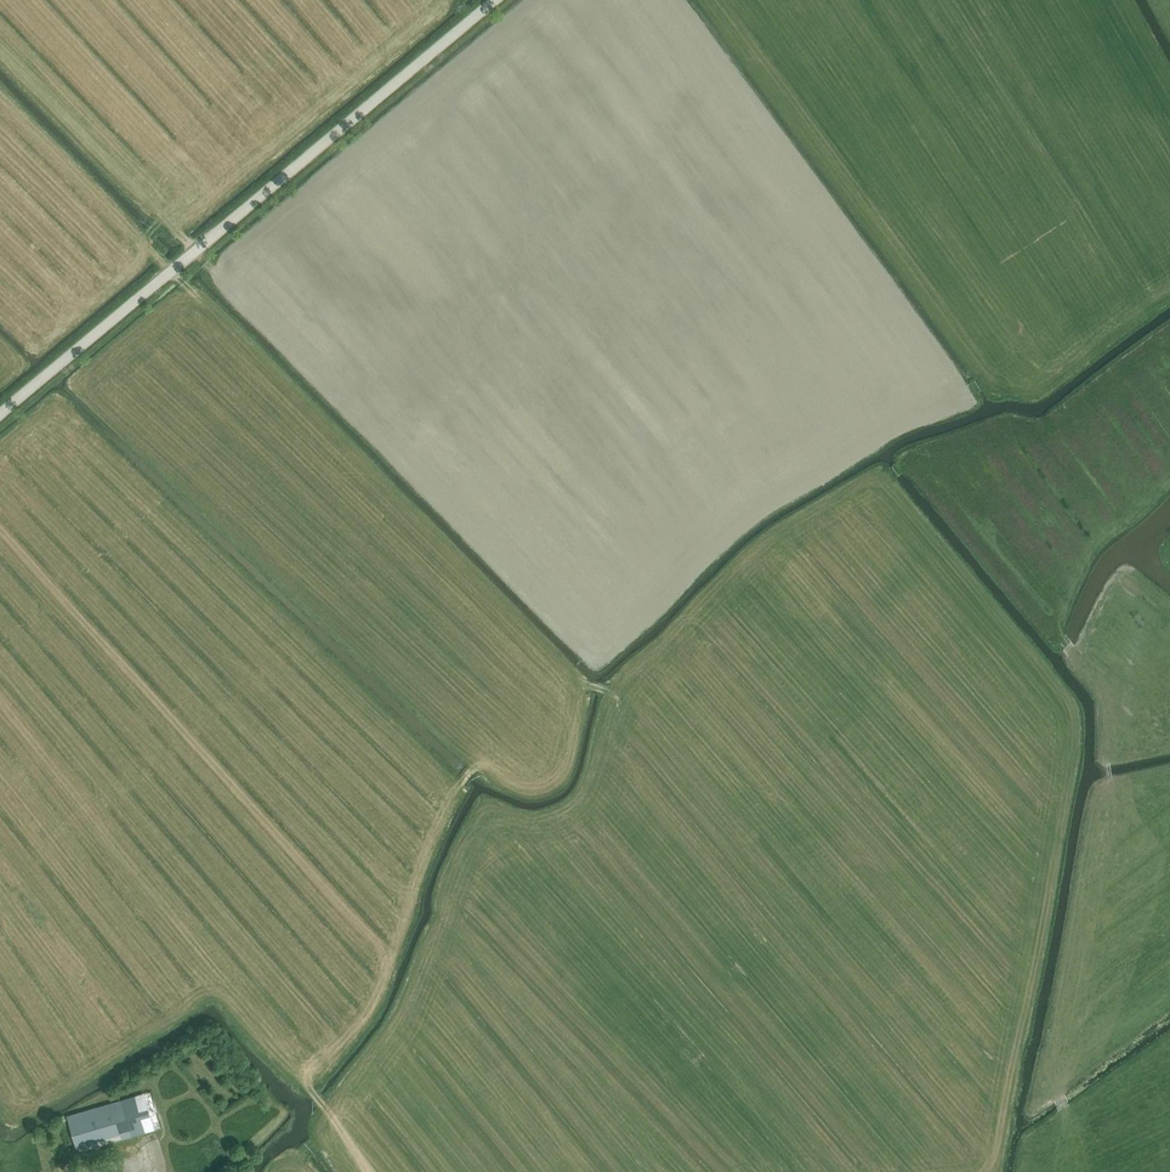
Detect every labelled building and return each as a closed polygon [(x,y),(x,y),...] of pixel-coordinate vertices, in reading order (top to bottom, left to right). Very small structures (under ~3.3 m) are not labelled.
[(78,1151),(161,1128),(151,1092),(68,1115),(78,1151)]
